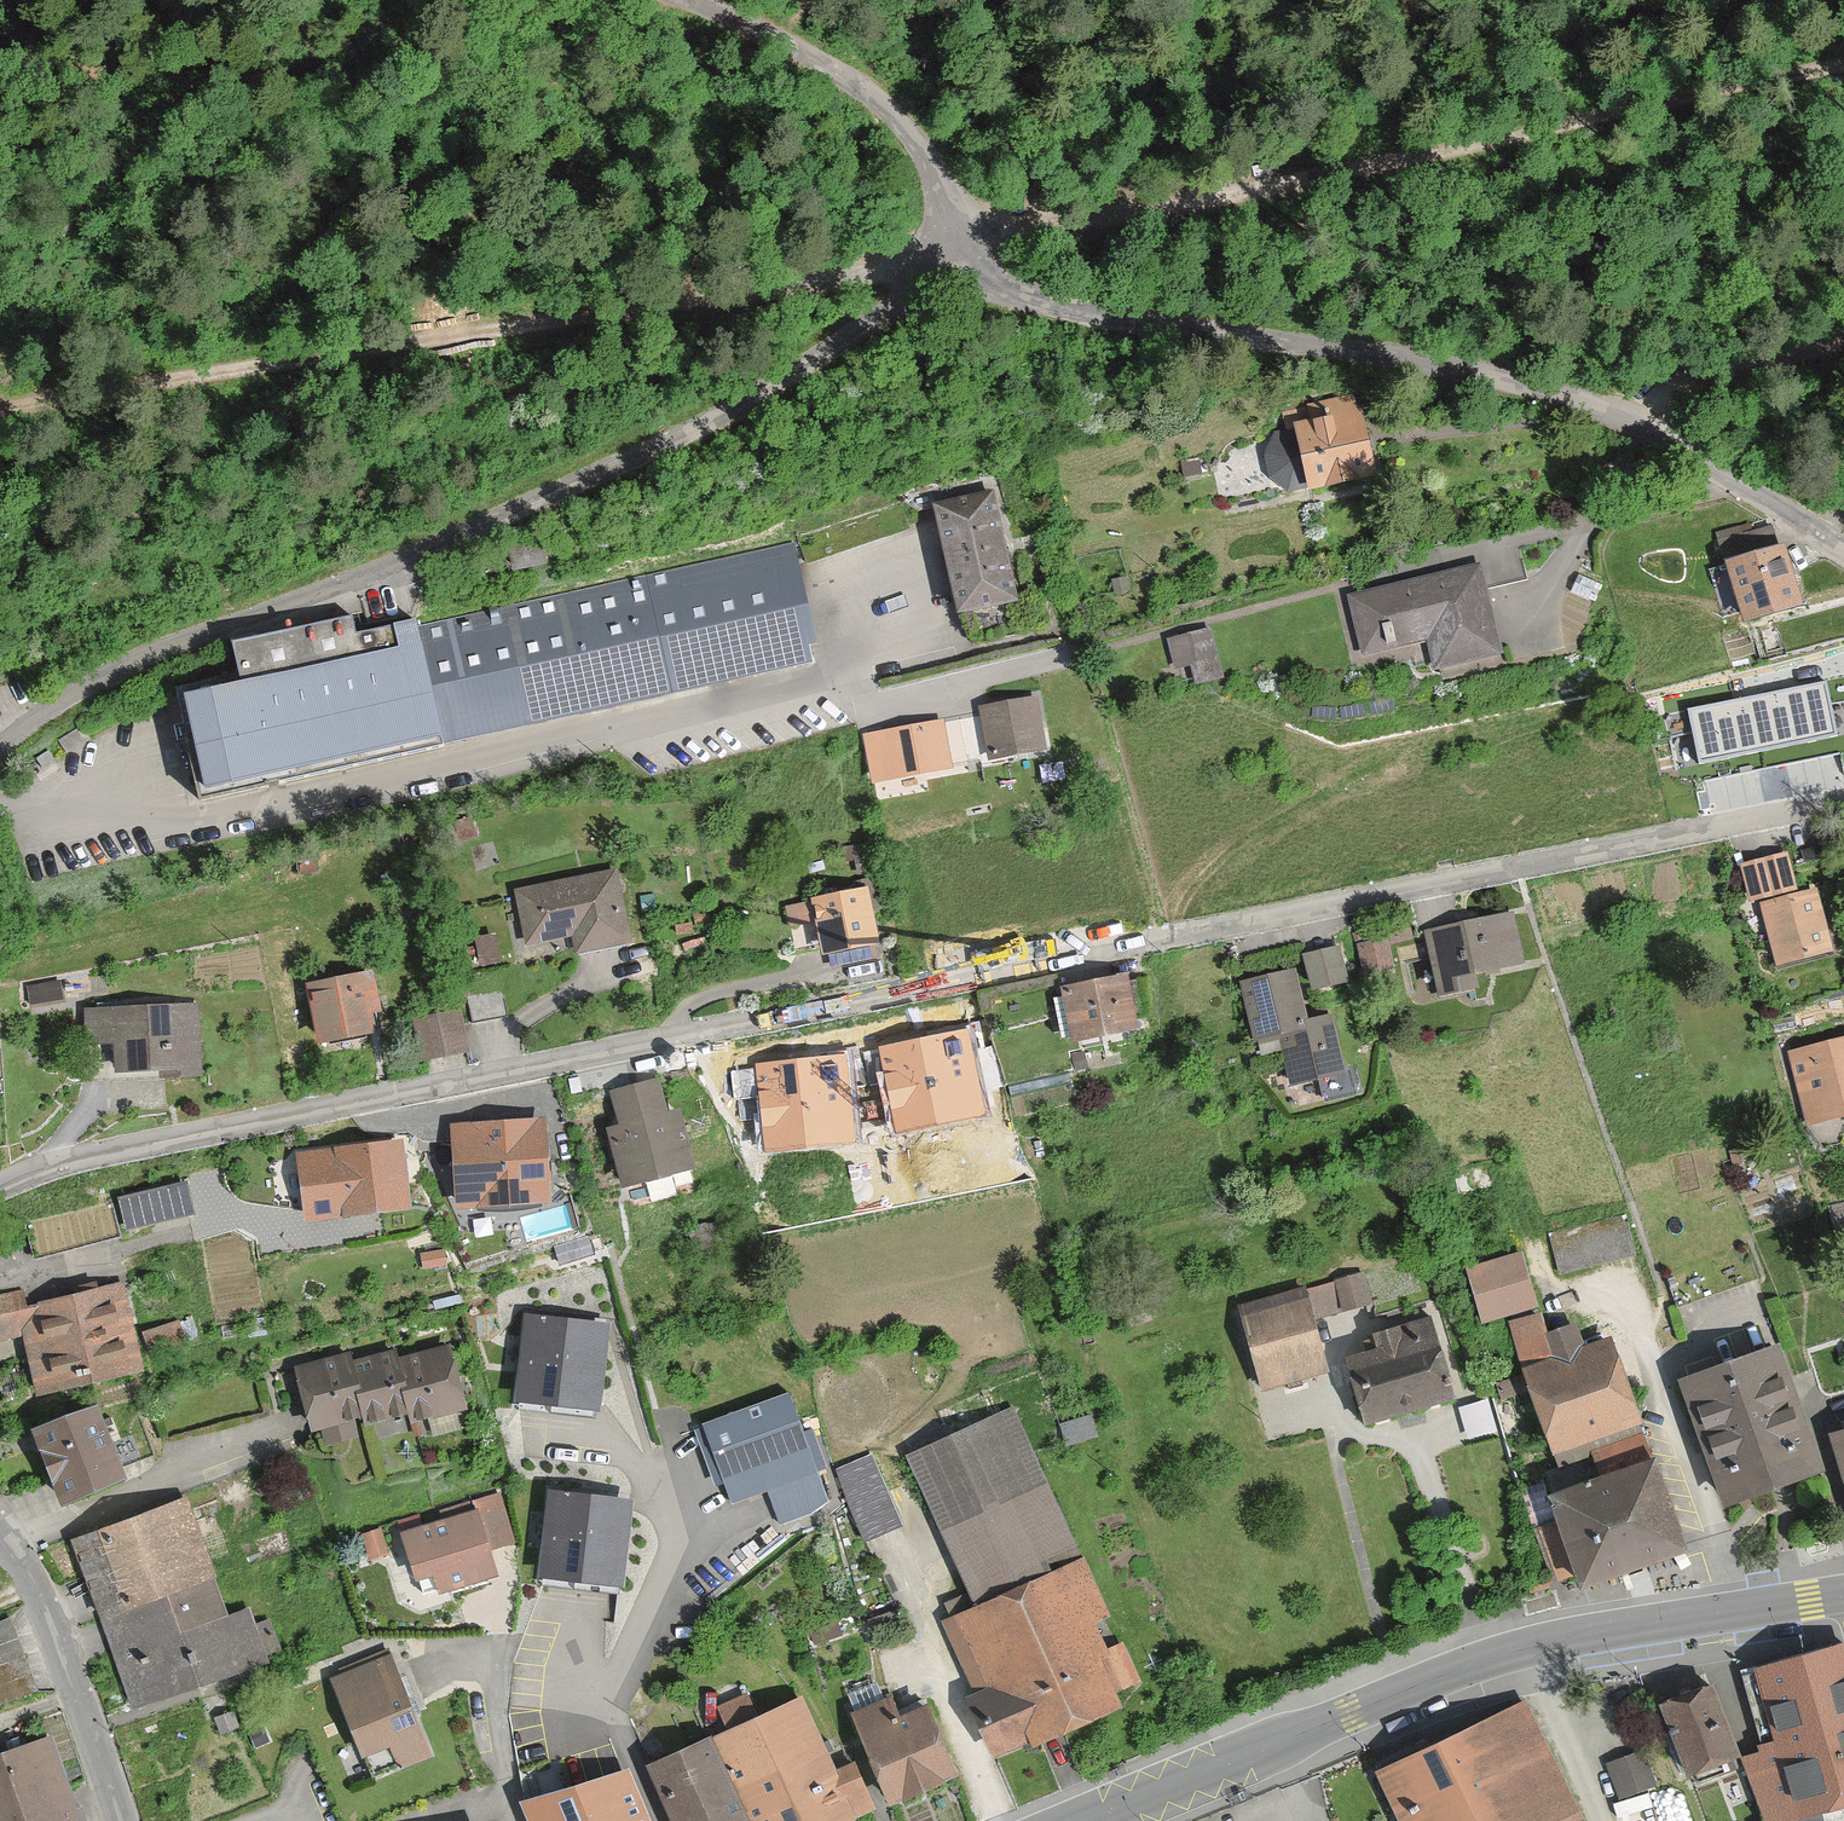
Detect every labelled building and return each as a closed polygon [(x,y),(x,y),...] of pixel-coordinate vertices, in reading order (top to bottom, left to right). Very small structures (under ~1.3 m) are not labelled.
[(1378,485),(1357,401),(1281,420),(1282,426),(1291,424),(1293,433),(1275,437),(1265,457),(1271,484),(1288,499),(1309,494),(1311,502),(1378,485)] [(1201,459),(1183,463),(1187,482),(1205,478),(1201,459)] [(998,493),(939,507),(952,562),(1011,549),(998,493)] [(1719,540),(1747,637),(1807,619),(1788,554),(1756,563),(1747,532),(1719,540)] [(1011,549),(952,562),(966,619),(1024,605),(1011,549)] [(237,647),(246,686),(180,701),(201,796),(596,707),(592,690),(819,639),(802,564),(657,597),(653,579),(423,631),(421,624),(363,637),(360,620),(237,647)] [(447,564),(436,569),(440,579),(451,574),(447,564)] [(1480,568),(1348,599),(1363,662),(1428,646),(1436,682),(1504,666),(1480,568)] [(1580,580),(1574,595),(1589,602),(1596,587),(1580,580)] [(1107,584),(1110,593),(1118,590),(1116,582),(1107,584)] [(1211,634),(1167,645),(1175,675),(1192,671),(1196,689),(1224,682),(1211,634)] [(1824,687),(1689,717),(1702,775),(1837,744),(1824,687)] [(1040,699),(982,710),(992,763),(1050,752),(1040,699)] [(945,717),(862,733),(872,782),(955,766),(945,717)] [(50,754),(31,765),(43,785),(62,774),(50,754)] [(0,778),(0,789),(11,782),(6,774),(0,778)] [(443,806),(436,808),(439,820),(446,818),(443,806)] [(1742,870),(1752,909),(1799,897),(1790,858),(1742,870)] [(619,872),(517,894),(529,948),(574,938),(579,958),(635,945),(619,872)] [(815,913),(791,918),(798,952),(876,936),(871,916),(879,914),(874,891),(813,904),(815,913)] [(1833,896),(1762,915),(1778,976),(1834,961),(1820,907),(1835,903),(1833,896)] [(1517,915),(1429,936),(1445,1002),(1490,991),(1486,978),(1530,967),(1517,915)] [(497,937),(477,942),(483,967),(503,963),(497,937)] [(1344,949),(1309,959),(1320,995),(1354,985),(1344,949)] [(1381,953),(1362,957),(1367,979),(1387,975),(1381,953)] [(1300,972),(1243,986),(1256,1037),(1280,1031),(1312,1023),(1300,972)] [(375,974),(311,989),(324,1048),(381,1036),(376,1016),(384,1014),(375,974)] [(1143,975),(1068,993),(1069,999),(1058,1002),(1070,1052),(1150,1033),(1146,1019),(1153,1017),(1143,975)] [(199,1006),(87,1015),(90,1049),(116,1047),(119,1078),(164,1075),(164,1081),(204,1078),(199,1006)] [(463,1011),(415,1021),(424,1064),(472,1054),(463,1011)] [(1335,1017),(1312,1023),(1280,1031),(1294,1088),(1350,1074),(1335,1017)] [(967,1031),(881,1047),(896,1127),(981,1111),(967,1031)] [(1789,1058),(1798,1092),(1812,1101),(1820,1130),(1843,1123),(1843,1043),(1789,1058)] [(846,1054),(754,1064),(764,1151),(856,1141),(846,1054)] [(1081,1055),(1073,1057),(1076,1067),(1083,1065),(1081,1055)] [(1010,1089),(1013,1101),(1072,1087),(1070,1075),(1010,1089)] [(613,1095),(620,1116),(669,1102),(662,1080),(613,1095)] [(669,1102),(620,1116),(623,1129),(611,1132),(629,1191),(703,1169),(685,1111),(672,1115),(669,1102)] [(549,1113),(451,1120),(457,1203),(555,1196),(549,1113)] [(406,1142),(301,1156),(309,1219),(349,1214),(350,1223),(416,1215),(406,1142)] [(1749,1151),(1733,1155),(1737,1169),(1753,1165),(1749,1151)] [(190,1185),(121,1202),(129,1236),(199,1218),(190,1185)] [(29,1229),(38,1262),(124,1238),(114,1205),(29,1229)] [(1558,1238),(1569,1276),(1636,1257),(1625,1219),(1558,1238)] [(729,1223),(691,1233),(697,1255),(734,1244),(729,1223)] [(1523,1259),(1472,1275),(1486,1320),(1537,1304),(1523,1259)] [(1244,1310),(1267,1394),(1335,1376),(1321,1323),(1375,1308),(1366,1277),(1244,1310)] [(127,1286),(78,1298),(100,1388),(149,1376),(127,1286)] [(78,1298),(30,1310),(26,1291),(0,1297),(0,1338),(2,1347),(25,1341),(41,1403),(100,1388),(78,1298)] [(610,1318),(525,1309),(515,1394),(601,1404),(610,1318)] [(1541,1316),(1513,1326),(1567,1481),(1657,1450),(1619,1341),(1588,1351),(1579,1325),(1548,1336),(1541,1316)] [(1351,1362),(1371,1430),(1462,1403),(1437,1319),(1376,1337),(1378,1342),(1368,1344),(1372,1356),(1351,1362)] [(183,1323),(144,1334),(151,1355),(190,1344),(183,1323)] [(1109,1327),(1092,1331),(1094,1340),(1111,1336),(1109,1327)] [(424,1414),(427,1424),(479,1409),(461,1345),(409,1360),(424,1414)] [(354,1366),(372,1429),(424,1414),(409,1360),(406,1351),(354,1366)] [(1785,1351),(1691,1386),(1736,1509),(1831,1474),(1785,1351)] [(298,1372),(317,1436),(369,1421),(351,1357),(298,1372)] [(812,1512),(829,1500),(790,1393),(703,1426),(732,1503),(767,1489),(781,1524),(812,1512)] [(102,1411),(34,1433),(65,1512),(132,1486),(126,1469),(155,1458),(142,1426),(113,1437),(102,1411)] [(971,1701),(1000,1763),(1127,1705),(1123,1696),(1146,1685),(1127,1645),(1106,1654),(1094,1629),(1113,1621),(1017,1411),(910,1459),(980,1612),(946,1627),(979,1698),(971,1701)] [(1093,1419),(1063,1428),(1069,1448),(1099,1439),(1093,1419)] [(1667,1465),(1560,1504),(1593,1594),(1700,1556),(1667,1465)] [(548,1483),(537,1570),(625,1581),(636,1493),(548,1483)] [(102,1625),(219,1582),(189,1502),(72,1545),(102,1625)] [(483,1512),(406,1537),(428,1603),(505,1578),(483,1512)] [(373,1533),(356,1539),(361,1553),(378,1547),(373,1533)] [(232,1619),(219,1582),(102,1625),(134,1715),(273,1664),(271,1657),(283,1653),(272,1622),(257,1627),(251,1612),(232,1619)] [(1526,1589),(1531,1600),(1554,1594),(1550,1582),(1526,1589)] [(0,1627),(0,1696),(5,1708),(41,1694),(13,1621),(0,1627)] [(1760,1674),(1783,1750),(1748,1761),(1766,1820),(1843,1820),(1843,1649),(1760,1674)] [(368,1669),(335,1682),(376,1784),(436,1761),(392,1653),(365,1663),(368,1669)] [(1720,1688),(1667,1708),(1694,1779),(1746,1759),(1720,1688)] [(849,1707),(890,1801),(958,1772),(926,1698),(898,1711),(889,1690),(849,1707)] [(803,1692),(714,1732),(754,1820),(850,1820),(877,1809),(854,1757),(835,1765),(803,1692)] [(1531,1704),(1381,1776),(1402,1820),(1587,1820),(1531,1704)] [(714,1732),(648,1761),(675,1820),(754,1820),(714,1732)] [(84,1810),(80,1812),(54,1740),(28,1749),(25,1739),(11,1744),(15,1753),(0,1759),(0,1820),(88,1820),(84,1810)] [(533,1820),(652,1820),(628,1767),(624,1769),(616,1751),(572,1761),(581,1783),(524,1799),(533,1820)] [(1647,1753),(1611,1766),(1623,1798),(1659,1785),(1647,1753)]
